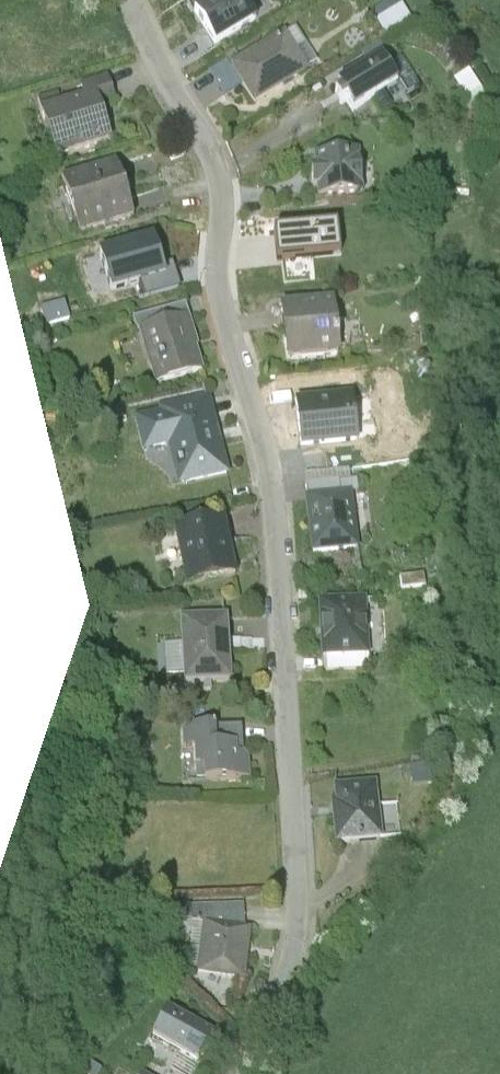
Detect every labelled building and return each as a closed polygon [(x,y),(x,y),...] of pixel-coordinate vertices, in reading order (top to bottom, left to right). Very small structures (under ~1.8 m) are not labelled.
[(193,12),(215,48),(256,23),(241,0),(213,0),(193,12)] [(403,13),(377,30),(385,43),(411,26),(403,13)] [(285,31),(230,65),(255,105),(310,71),(285,31)] [(380,59),(337,85),(341,91),(334,95),(341,105),(346,102),(352,113),(396,86),(380,59)] [(84,92),(42,106),(58,155),(115,137),(103,102),(117,97),(109,72),(80,81),(84,92)] [(361,152),(315,156),(316,168),(313,169),(314,187),(318,187),(319,198),(365,193),(361,152)] [(117,160),(62,178),(81,235),(136,218),(117,160)] [(337,230),(275,237),(278,265),(340,259),(337,230)] [(153,240),(96,258),(108,297),(140,287),(166,280),(162,269),(153,240)] [(166,280),(140,287),(145,303),(181,291),(173,266),(162,269),(166,280)] [(336,300),(282,306),(288,362),(343,356),(336,300)] [(135,321),(138,333),(190,318),(186,305),(135,321)] [(64,308),(40,316),(45,332),(69,325),(64,308)] [(190,318),(138,333),(155,387),(203,373),(196,349),(199,348),(190,318)] [(323,383),(325,397),(353,394),(351,379),(323,383)] [(325,397),(297,401),(303,448),(358,441),(353,394),(325,397)] [(158,415),(134,422),(144,456),(167,450),(178,488),(231,473),(210,396),(157,411),(158,415)] [(307,483),(309,498),(342,494),(339,478),(307,483)] [(309,498),(306,498),(313,555),(360,549),(353,492),(342,494),(309,498)] [(185,589),(238,579),(226,521),(174,532),(185,589)] [(367,598),(319,601),(322,660),(327,660),(367,657),(371,657),(367,598)] [(229,620),(181,622),(184,688),(232,685),(229,620)] [(367,657),(327,660),(328,673),(368,671),(367,657)] [(217,729),(179,731),(181,753),(193,752),(196,788),(251,784),(249,757),(243,757),(238,757),(237,746),(218,748),(217,732),(217,729)] [(242,730),(217,732),(218,748),(237,746),(238,757),(243,757),(242,730)] [(430,770),(410,772),(412,791),(432,789),(430,770)] [(377,786),(333,791),(334,806),(331,807),(336,850),(384,844),(377,786)] [(203,928),(244,933),(243,910),(190,914),(191,930),(203,932),(203,928)] [(191,930),(190,914),(173,914),(174,933),(188,932),(191,930)] [(203,932),(197,982),(245,988),(251,933),(244,933),(203,928),(203,932)] [(211,1040),(166,1016),(152,1042),(198,1066),(211,1040)] [(85,1065),(79,1073),(100,1073),(101,1073),(85,1065)]
